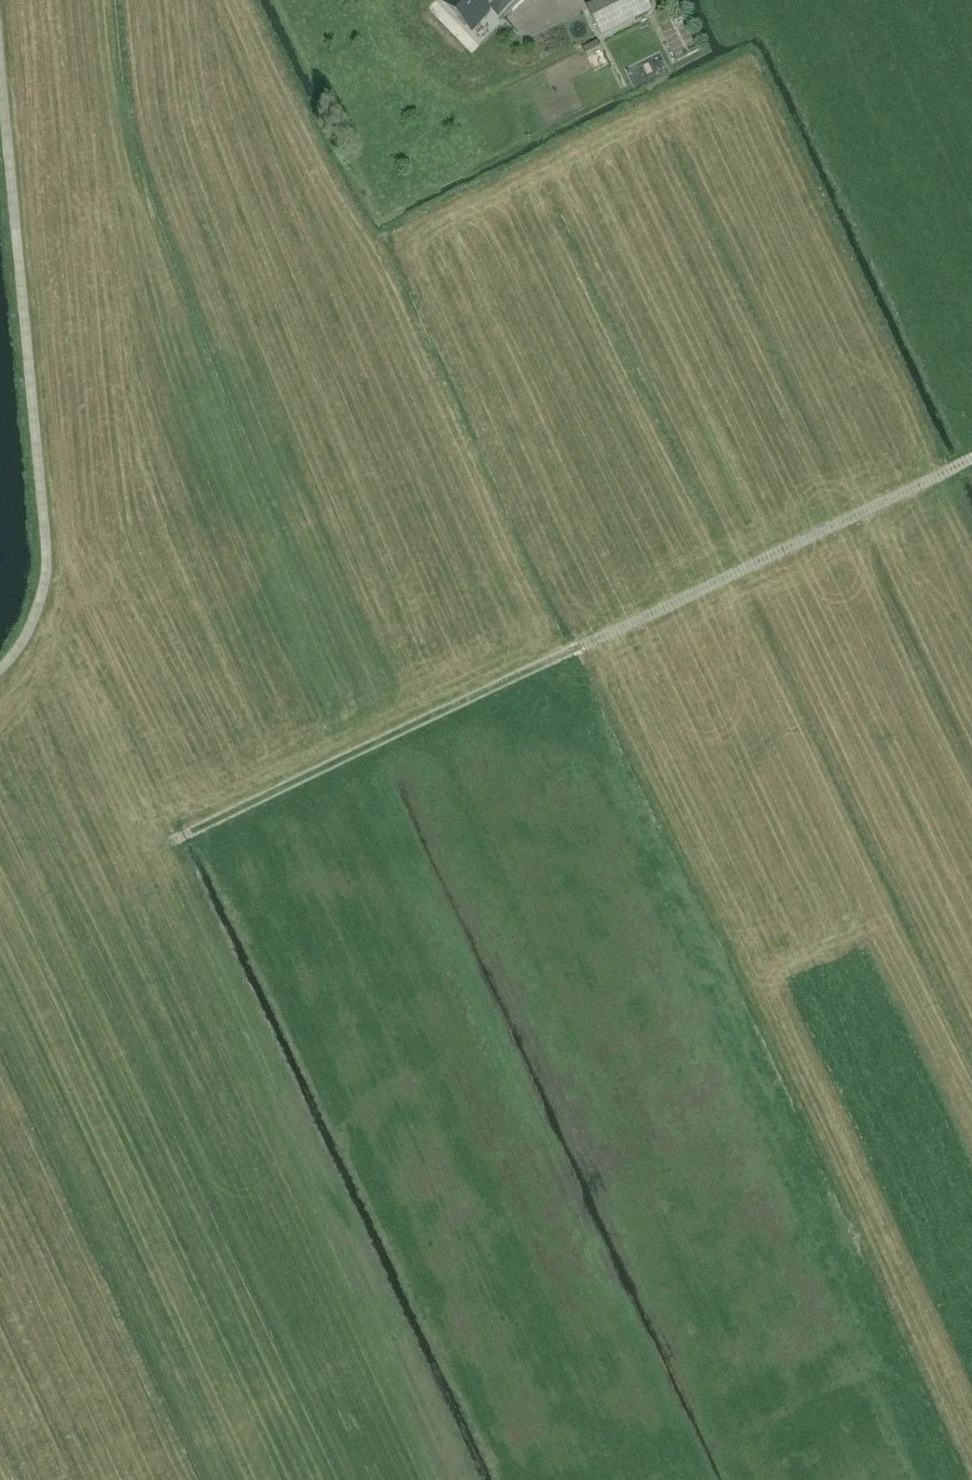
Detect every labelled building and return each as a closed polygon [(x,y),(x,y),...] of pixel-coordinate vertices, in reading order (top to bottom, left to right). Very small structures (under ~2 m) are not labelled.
[(446,1),(475,30),(491,13),(501,23),(524,0),(447,0),(446,1)] [(616,0),(604,0),(588,8),(601,33),(652,7),(648,0),(641,0),(621,10),(616,0)] [(641,0),(616,0),(621,10),(641,0)]
